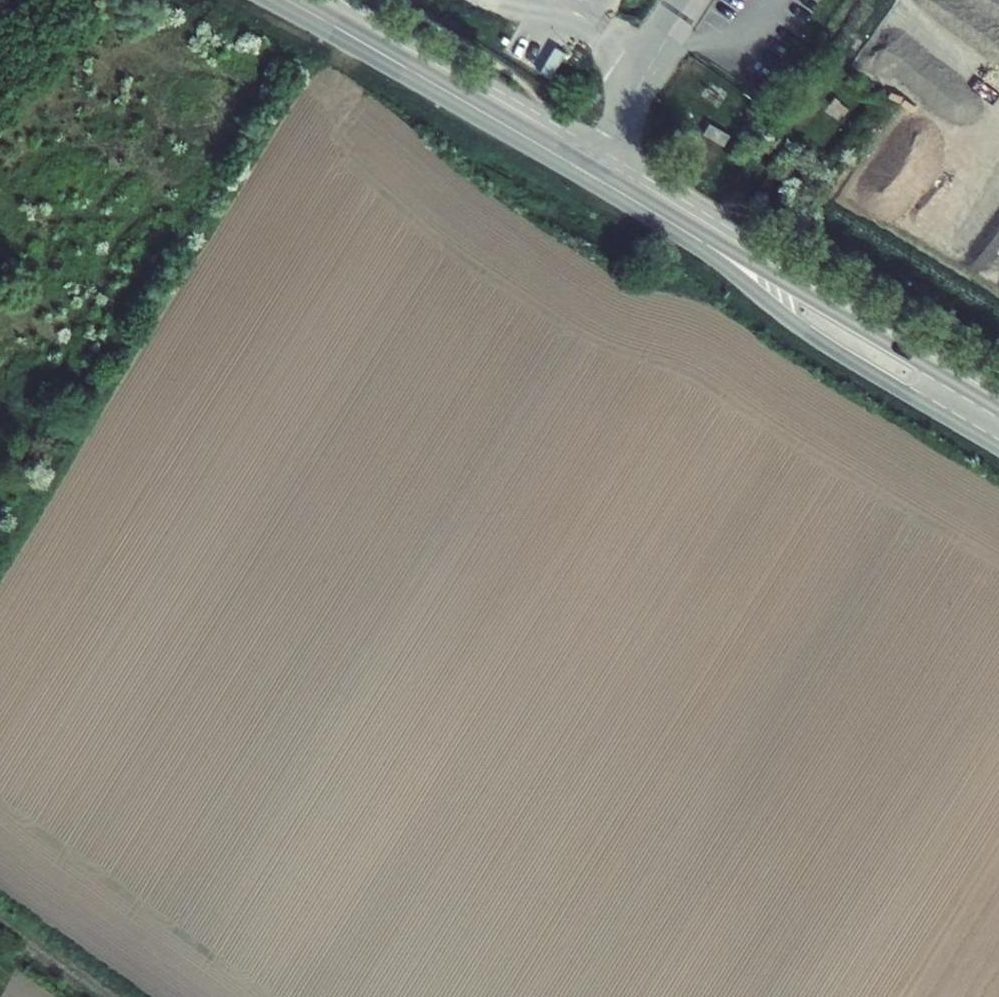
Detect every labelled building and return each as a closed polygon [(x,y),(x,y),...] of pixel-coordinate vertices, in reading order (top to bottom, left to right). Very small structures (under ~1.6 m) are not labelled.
[(733,135),(711,123),(704,136),(726,148),(733,135)]
